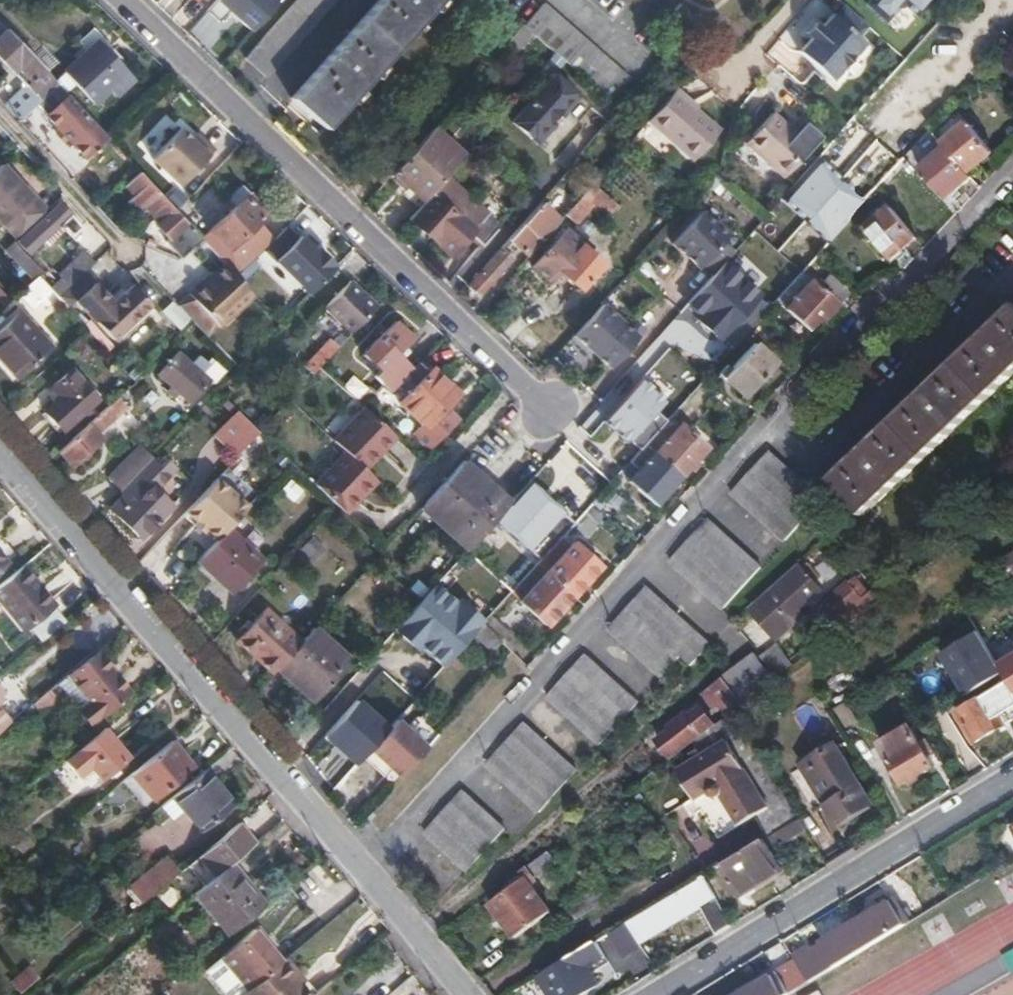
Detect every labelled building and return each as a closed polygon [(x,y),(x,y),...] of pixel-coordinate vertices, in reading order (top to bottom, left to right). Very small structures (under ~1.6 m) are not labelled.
[(207,9),(220,21),(231,9),(254,30),(280,0),(216,0),(207,9)] [(368,12),(291,98),(326,128),(355,96),(409,35),(440,0),(378,0),(368,12)] [(783,40),(815,67),(848,30),(842,24),(852,13),(837,0),(823,0),(819,4),(816,2),(806,14),(794,28),(783,40)] [(871,10),(890,27),(906,8),(921,21),(940,0),(880,0),(871,10)] [(536,35),(556,52),(589,81),(610,101),(612,98),(628,79),(574,30),(544,4),(525,25),(536,35)] [(789,24),(794,28),(806,14),(801,9),(789,24)] [(524,24),(508,41),(520,52),(536,35),(525,25),(524,24)] [(17,121),(59,83),(44,67),(42,69),(4,29),(0,33),(0,56),(37,95),(32,100),(27,95),(9,112),(17,121)] [(100,41),(67,71),(94,101),(127,72),(100,41)] [(511,126),(536,148),(546,137),(542,134),(563,111),(566,114),(580,99),(555,77),(511,126)] [(610,101),(589,81),(584,87),(605,106),(610,101)] [(676,90),(650,119),(695,159),(722,129),(676,90)] [(108,136),(69,94),(47,114),(86,156),(108,136)] [(590,111),(579,123),(583,127),(555,156),(567,167),(606,125),(590,111)] [(786,128),(773,116),(763,126),(748,142),(785,178),(822,139),(807,124),(795,136),(786,128)] [(144,151),(172,179),(206,143),(194,131),(189,136),(184,132),(173,121),(144,151)] [(397,167),(396,168),(429,198),(447,177),(467,152),(436,123),(397,167)] [(189,126),(184,132),(189,136),(194,131),(189,126)] [(969,178),(943,148),(919,168),(944,198),(969,178)] [(808,220),(837,175),(813,159),(784,204),(808,220)] [(15,240),(45,213),(0,164),(0,223),(15,240)] [(184,219),(139,172),(127,184),(136,194),(128,202),(137,213),(146,206),(160,222),(156,225),(169,239),(167,242),(181,257),(195,245),(201,251),(208,244),(202,238),(184,219)] [(429,198),(410,218),(451,255),(471,234),(482,244),(494,230),(469,205),(473,201),(447,177),(429,198)] [(594,183),(568,213),(579,223),(592,209),(604,219),(618,204),(594,183)] [(237,206),(251,193),(243,185),(230,198),(237,206)] [(237,206),(211,230),(230,251),(245,265),(273,237),(259,222),(269,212),(251,193),(237,206)] [(508,239),(527,257),(561,220),(541,202),(508,239)] [(60,203),(19,241),(28,253),(60,224),(70,234),(80,225),(60,203)] [(914,239),(890,209),(864,231),(889,261),(914,239)] [(702,211),(673,244),(699,268),(703,264),(714,274),(734,252),(723,242),(729,236),(702,211)] [(286,229),(265,249),(309,294),(316,287),(333,269),(331,267),(333,265),(318,250),(316,252),(300,236),(297,239),(286,229)] [(246,267),(245,265),(230,251),(211,230),(202,238),(208,244),(228,267),(237,276),(246,267)] [(567,231),(535,266),(550,279),(559,269),(580,287),(603,262),(567,231)] [(13,241),(3,250),(28,277),(38,268),(13,241)] [(500,248),(471,282),(483,295),(513,261),(500,248)] [(62,279),(51,289),(58,297),(96,262),(85,250),(59,275),(62,279)] [(237,276),(228,267),(215,279),(210,284),(206,280),(189,294),(220,328),(255,296),(237,276)] [(801,272),(775,302),(808,331),(834,302),(837,304),(846,294),(825,276),(816,285),(801,272)] [(38,275),(18,294),(30,307),(51,289),(38,275)] [(210,284),(215,279),(212,275),(206,280),(210,284)] [(95,281),(76,299),(114,339),(151,302),(134,284),(115,302),(95,281)] [(352,333),(377,307),(351,283),(325,308),(352,333)] [(603,304),(576,335),(612,367),(645,329),(633,318),(626,325),(603,304)] [(833,484),(866,517),(1012,373),(1012,306),(833,484)] [(0,331),(0,357),(16,376),(47,348),(18,315),(0,331)] [(374,377),(381,385),(389,392),(413,369),(397,354),(412,339),(396,324),(363,356),(379,372),(374,377)] [(306,366),(314,375),(321,368),(339,347),(332,340),(306,366)] [(752,343),(721,376),(743,396),(773,361),(752,343)] [(178,354),(159,375),(188,402),(207,380),(178,354)] [(430,371),(421,363),(402,384),(410,391),(430,371)] [(350,369),(337,383),(358,403),(371,389),(350,369)] [(410,391),(402,400),(399,403),(422,424),(411,435),(425,447),(429,447),(456,420),(445,410),(460,394),(432,369),(430,371),(410,391)] [(58,397),(45,410),(62,430),(96,399),(69,370),(50,388),(58,397)] [(358,403),(363,407),(376,394),(371,389),(358,403)] [(118,397),(59,451),(72,465),(101,439),(97,433),(126,406),(118,397)] [(333,438),(346,451),(363,466),(392,434),(363,407),(333,438)] [(252,426),(238,412),(215,436),(238,457),(260,432),(252,426)] [(252,426),(260,432),(270,422),(263,416),(252,426)] [(653,454),(677,475),(705,445),(680,423),(653,454)] [(416,479),(426,461),(392,443),(382,461),(416,479)] [(108,480),(120,492),(129,483),(153,458),(141,446),(108,480)] [(644,446),(627,465),(632,469),(626,478),(629,480),(627,483),(652,505),(677,475),(653,454),(644,446)] [(317,484),(338,504),(348,512),(377,479),(363,466),(346,451),(317,484)] [(821,502),(767,453),(731,493),(786,543),(821,502)] [(469,550),(510,503),(464,461),(421,508),(469,550)] [(291,479),(281,490),(294,501),(304,489),(291,479)] [(216,480),(187,512),(198,522),(195,525),(204,534),(207,531),(218,541),(228,530),(247,510),(216,480)] [(129,483),(120,492),(123,495),(120,499),(124,503),(116,512),(143,538),(172,506),(164,498),(173,490),(163,481),(156,489),(146,481),(137,490),(129,483)] [(761,569),(707,521),(670,561),(724,610),(761,569)] [(204,534),(195,525),(192,528),(201,537),(204,534)] [(218,541),(200,560),(231,591),(260,560),(228,530),(218,541)] [(562,537),(536,565),(545,573),(571,595),(597,565),(574,543),(571,546),(562,537)] [(1010,550),(998,559),(1010,576),(1012,574),(1012,555),(1010,550)] [(803,567),(753,611),(772,634),(822,589),(816,582),(822,575),(814,566),(808,572),(803,567)] [(0,586),(0,600),(38,647),(67,623),(23,567),(0,586)] [(66,600),(84,592),(74,568),(56,576),(66,600)] [(571,595),(545,573),(521,602),(545,625),(571,595)] [(442,666),(483,624),(439,583),(399,626),(442,666)] [(849,583),(827,602),(840,618),(862,598),(849,583)] [(709,646),(645,587),(609,630),(663,677),(681,657),(691,666),(709,646)] [(238,641),(273,675),(278,670),(302,643),(266,611),(238,641)] [(998,665),(966,618),(957,626),(1000,689),(1010,683),(998,665)] [(483,625),(473,636),(491,652),(500,641),(483,625)] [(302,643),(278,670),(293,683),(297,679),(318,698),(352,661),(315,629),(302,643)] [(90,703),(80,711),(90,723),(128,692),(98,653),(80,668),(70,677),(90,703)] [(722,680),(740,706),(774,680),(771,676),(754,654),(722,680)] [(998,665),(1010,683),(1012,687),(1012,655),(998,665)] [(638,704),(585,656),(547,697),(601,745),(638,704)] [(67,674),(58,682),(66,695),(80,711),(90,703),(70,677),(67,674)] [(729,717),(731,715),(740,706),(722,680),(701,696),(712,710),(719,704),(729,717)] [(1000,689),(960,714),(977,742),(1008,723),(1003,715),(1008,712),(1012,720),(1012,687),(1010,683),(1000,689)] [(314,727),(354,765),(394,724),(354,685),(314,727)] [(48,690),(32,703),(40,714),(56,701),(48,690)] [(10,721),(0,708),(0,730),(10,721)] [(670,757),(712,724),(703,710),(691,718),(688,714),(671,727),(674,731),(659,742),(670,757)] [(797,821),(800,819),(731,715),(729,717),(698,738),(707,752),(676,771),(718,838),(754,817),(768,839),(797,821)] [(396,721),(369,751),(393,772),(419,742),(396,721)] [(576,771),(524,724),(485,766),(540,813),(576,771)] [(105,727),(77,749),(102,780),(129,757),(105,727)] [(828,727),(810,739),(816,750),(834,738),(828,727)] [(912,727),(884,745),(909,784),(938,766),(928,753),(935,750),(930,740),(923,744),(912,727)] [(172,741),(131,774),(152,801),(194,767),(172,741)] [(842,748),(798,777),(819,813),(830,806),(842,825),(876,802),(842,748)] [(204,771),(173,796),(201,829),(232,804),(204,771)] [(505,830),(461,792),(425,833),(468,871),(505,830)] [(797,821),(768,839),(774,848),(802,830),(797,821)] [(237,823),(207,848),(187,865),(204,885),(224,868),(230,864),(254,843),(237,823)] [(766,840),(722,867),(743,899),(786,872),(766,840)] [(547,854),(520,874),(525,882),(494,906),(517,939),(549,915),(534,892),(560,872),(547,854)] [(131,887),(143,902),(178,872),(167,858),(131,887)] [(193,894),(228,934),(265,905),(230,864),(224,868),(204,885),(193,894)] [(932,884),(940,879),(932,866),(923,871),(932,884)] [(318,867),(291,889),(310,912),(337,891),(318,867)] [(668,900),(541,977),(551,994),(589,994),(601,988),(592,972),(698,906),(716,935),(732,924),(705,878),(668,900)] [(578,921),(603,905),(593,891),(569,907),(578,921)] [(808,984),(904,925),(888,901),(809,949),(808,947),(792,957),(808,984)] [(250,989),(284,960),(257,929),(222,957),(250,989)] [(808,984),(792,957),(789,959),(791,962),(774,972),(776,975),(743,994),(790,994),(796,992),(808,984)] [(287,958),(284,960),(250,989),(242,994),(311,994),(298,979),(301,976),(287,958)] [(19,994),(39,978),(28,966),(8,982),(19,994)]
